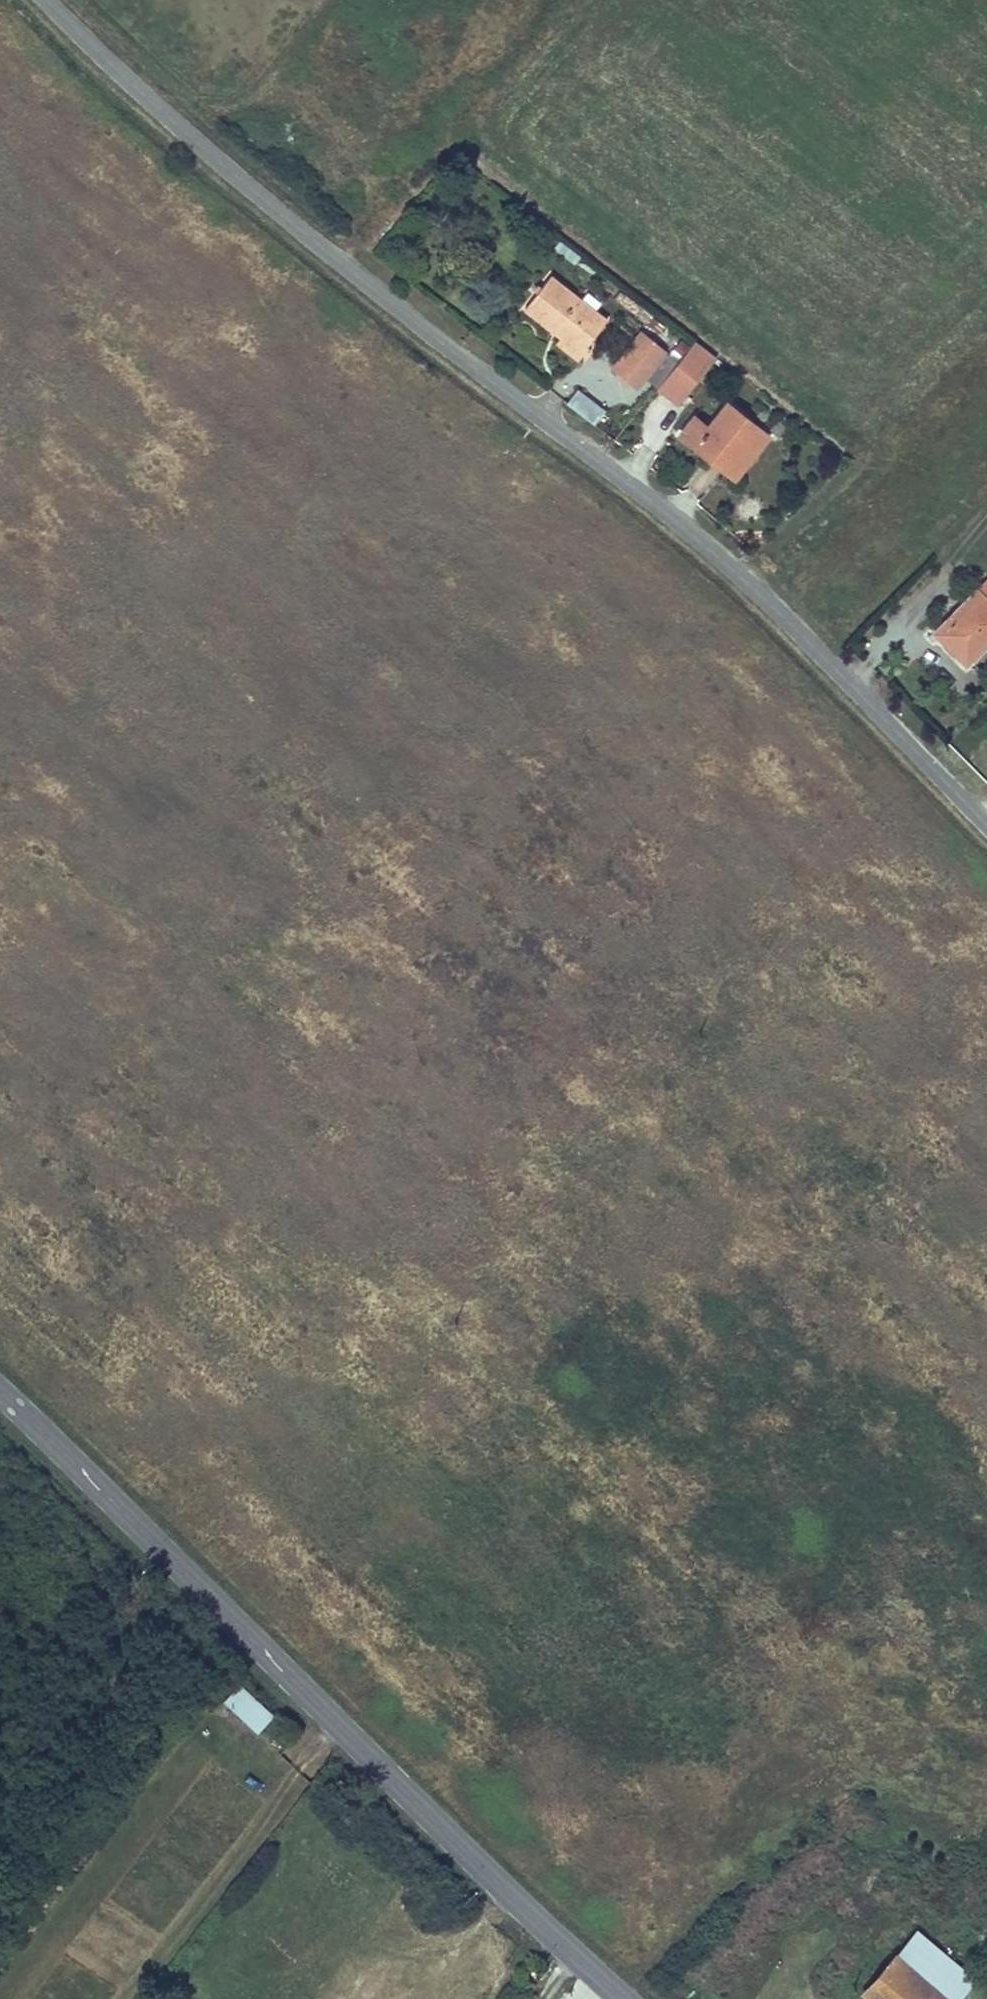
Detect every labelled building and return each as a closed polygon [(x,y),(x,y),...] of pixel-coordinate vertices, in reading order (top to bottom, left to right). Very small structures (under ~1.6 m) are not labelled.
[(606,318),(550,275),(523,308),(554,332),(558,326),(565,330),(587,346),(606,318)] [(587,346),(565,330),(556,344),(579,362),(589,347),(587,346)] [(665,351),(641,333),(614,368),(637,387),(645,378),(663,355),(665,351)] [(655,386),(675,364),(663,355),(645,378),(655,386)] [(698,381),(675,364),(655,386),(680,405),(698,381)] [(591,423),(603,410),(582,391),(570,404),(591,423)] [(696,416),(679,434),(734,478),(770,437),(731,404),(712,428),(696,416)] [(782,438),(788,428),(777,421),(770,430),(782,438)] [(940,633),(970,663),(986,646),(986,578),(953,612),(957,617),(940,633)] [(222,1700),(256,1732),(273,1715),(239,1682),(222,1700)] [(917,1928),(864,1990),(874,1998),(951,1998),(971,1977),(917,1928)]
